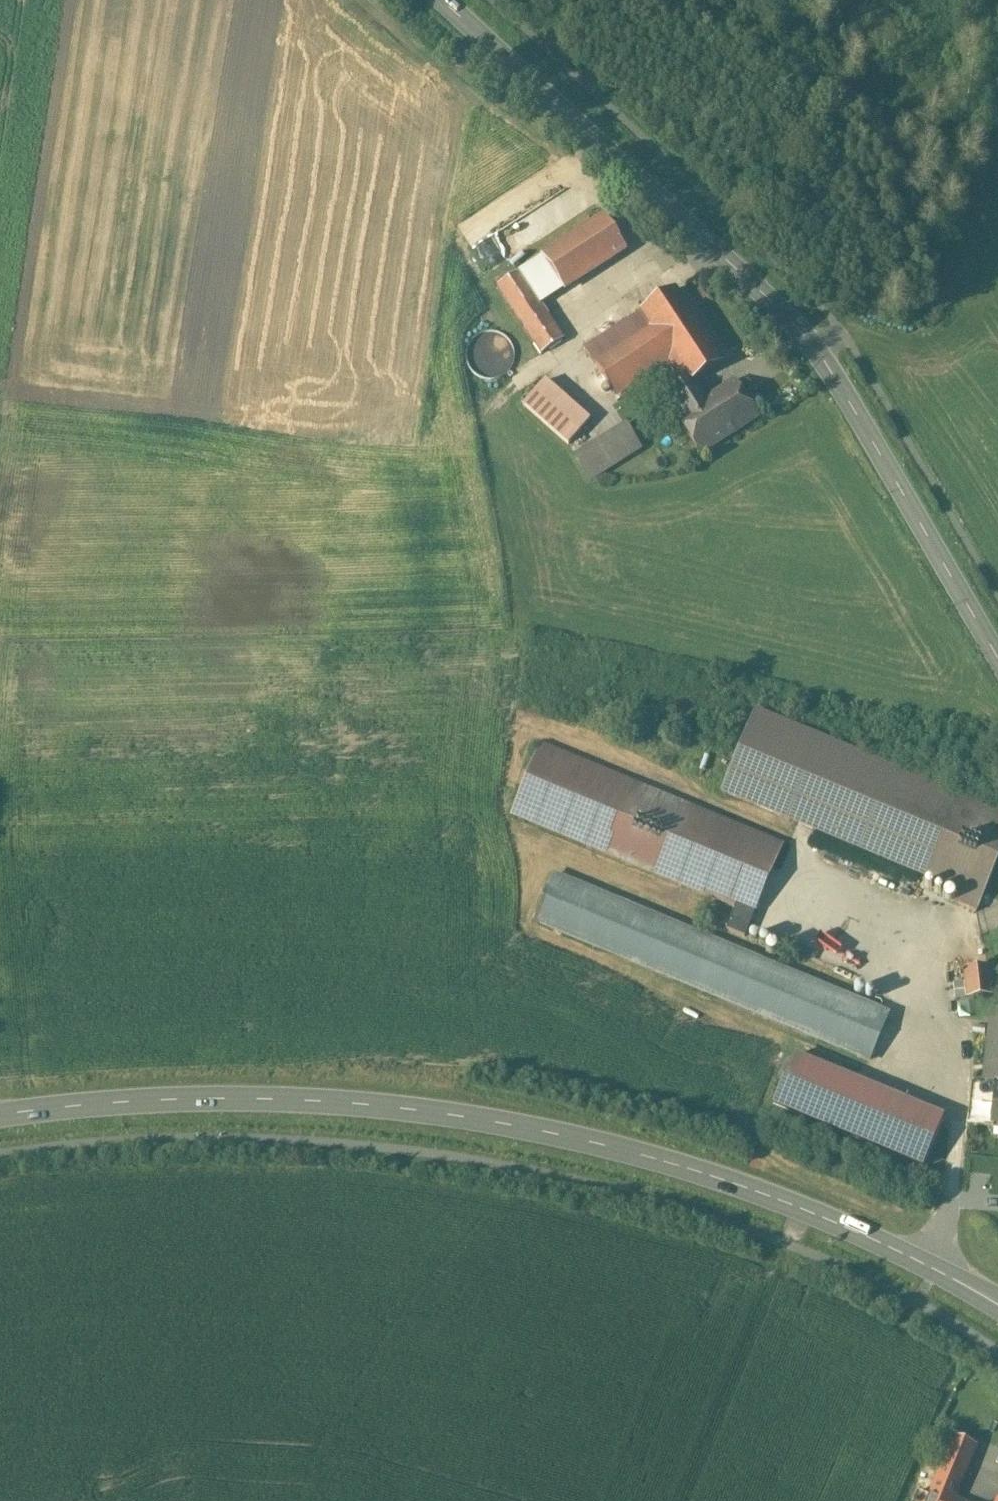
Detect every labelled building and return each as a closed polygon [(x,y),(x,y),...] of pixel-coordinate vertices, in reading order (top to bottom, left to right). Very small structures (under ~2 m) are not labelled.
[(605,215),(519,273),(541,307),(624,251),(605,215)] [(563,341),(541,307),(519,273),(498,286),(542,355),(563,341)] [(675,290),(641,312),(673,359),(664,366),(680,390),(690,383),(721,363),(675,290)] [(615,397),(664,366),(673,359),(641,312),(584,348),(615,397)] [(497,334),(488,333),(479,335),(472,341),(468,348),(466,357),(468,366),(472,373),(479,378),(488,381),(497,380),(505,376),(511,370),(514,361),(514,352),(511,344),(505,338),(497,334)] [(522,404),(566,445),(590,419),(545,378),(522,404)] [(703,404),(690,383),(680,390),(667,400),(679,419),(703,404)] [(734,385),(703,404),(679,419),(701,454),(756,419),(734,385)] [(571,453),(587,481),(643,451),(627,422),(571,453)] [(725,793),(920,873),(915,885),(976,910),(997,857),(997,808),(759,711),(725,793)] [(784,847),(539,744),(510,813),(734,906),(726,928),(745,936),(784,847)] [(887,1016),(550,875),(532,918),(871,1060),(887,1016)] [(988,966),(964,967),(967,996),(990,995),(988,966)] [(944,1117),(795,1055),(774,1106),(923,1168),(944,1117)] [(954,1499),(969,1459),(944,1449),(937,1467),(942,1469),(931,1498),(929,1500),(958,1500),(954,1499)] [(931,1498),(917,1492),(913,1500),(929,1500),(931,1498)]
